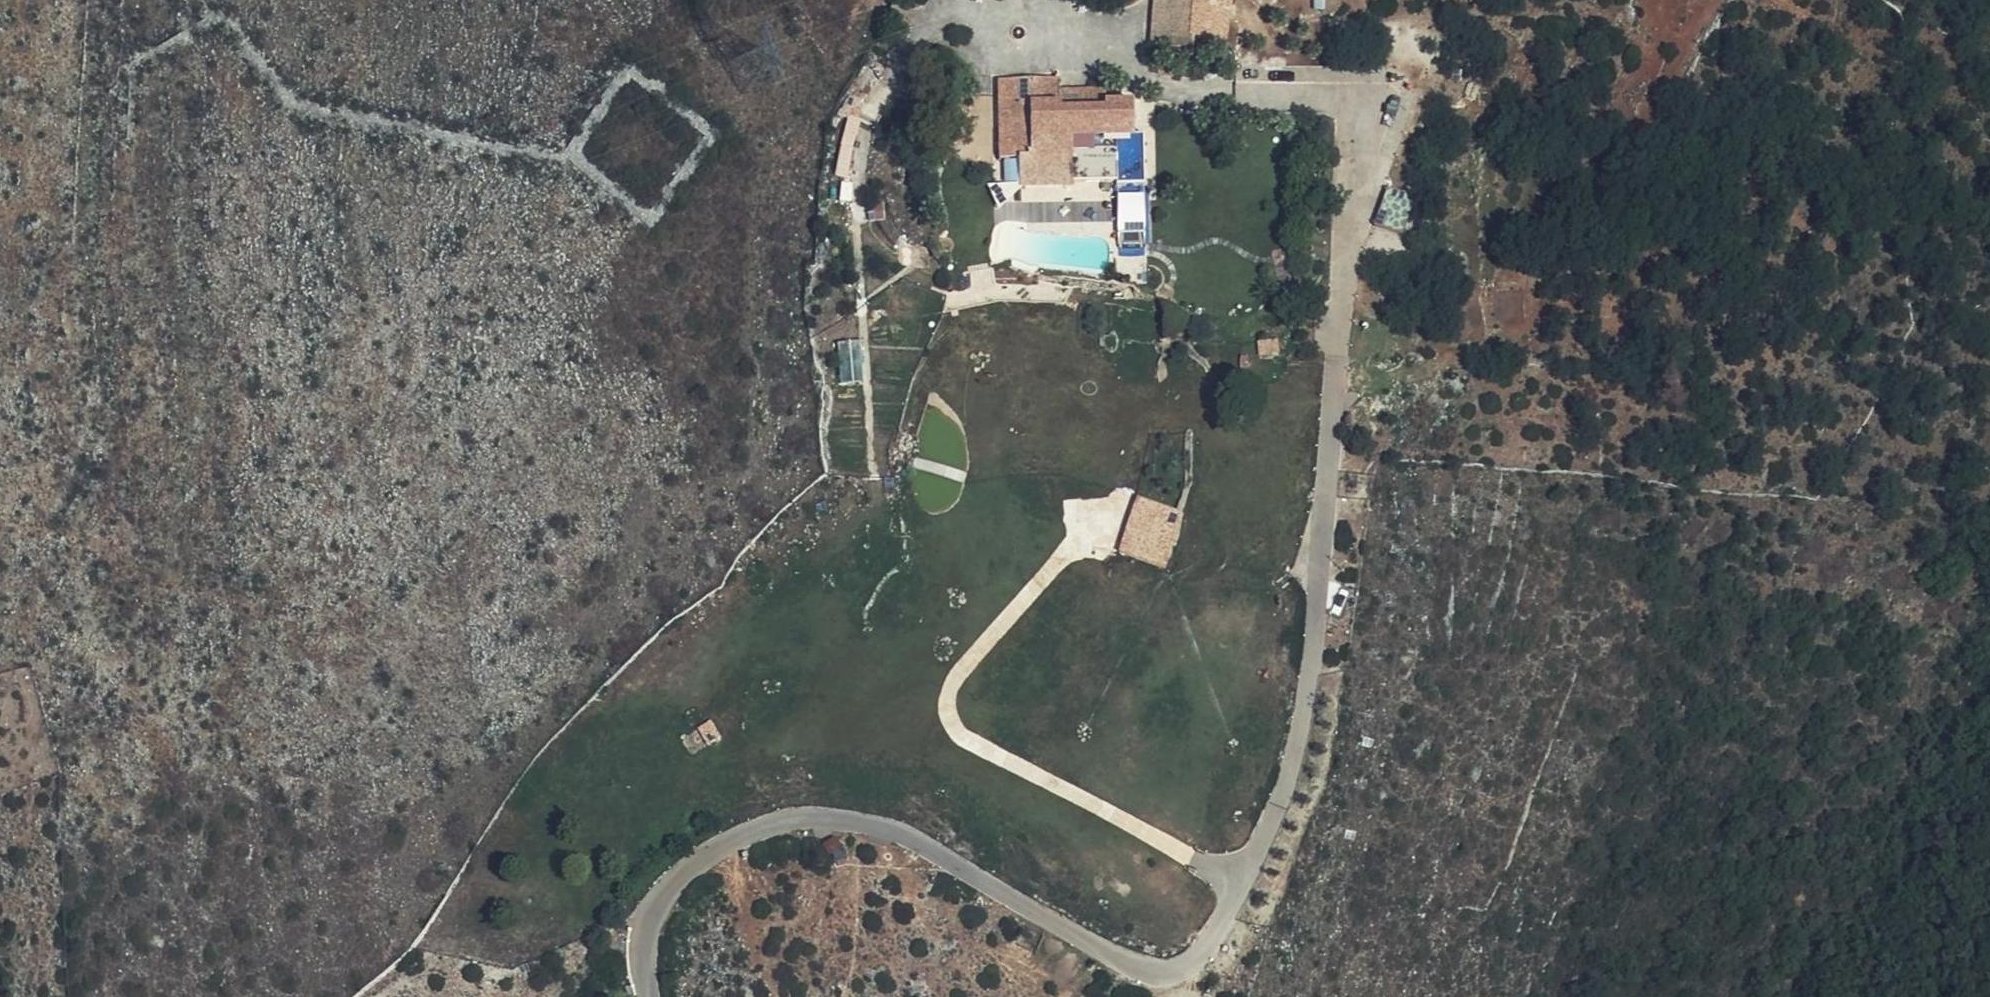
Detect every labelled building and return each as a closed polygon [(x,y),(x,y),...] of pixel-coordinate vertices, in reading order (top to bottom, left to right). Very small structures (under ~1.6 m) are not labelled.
[(1154,41),(1198,42),(1198,28),(1230,29),(1230,0),(1155,0),(1154,41)] [(1016,156),(1021,127),(1003,125),(998,153),(1016,156)] [(1388,196),(1378,221),(1401,230),(1411,205),(1388,196)] [(861,340),(839,341),(841,381),(862,380),(861,340)] [(1136,495),(1119,552),(1169,567),(1186,510),(1136,495)]
